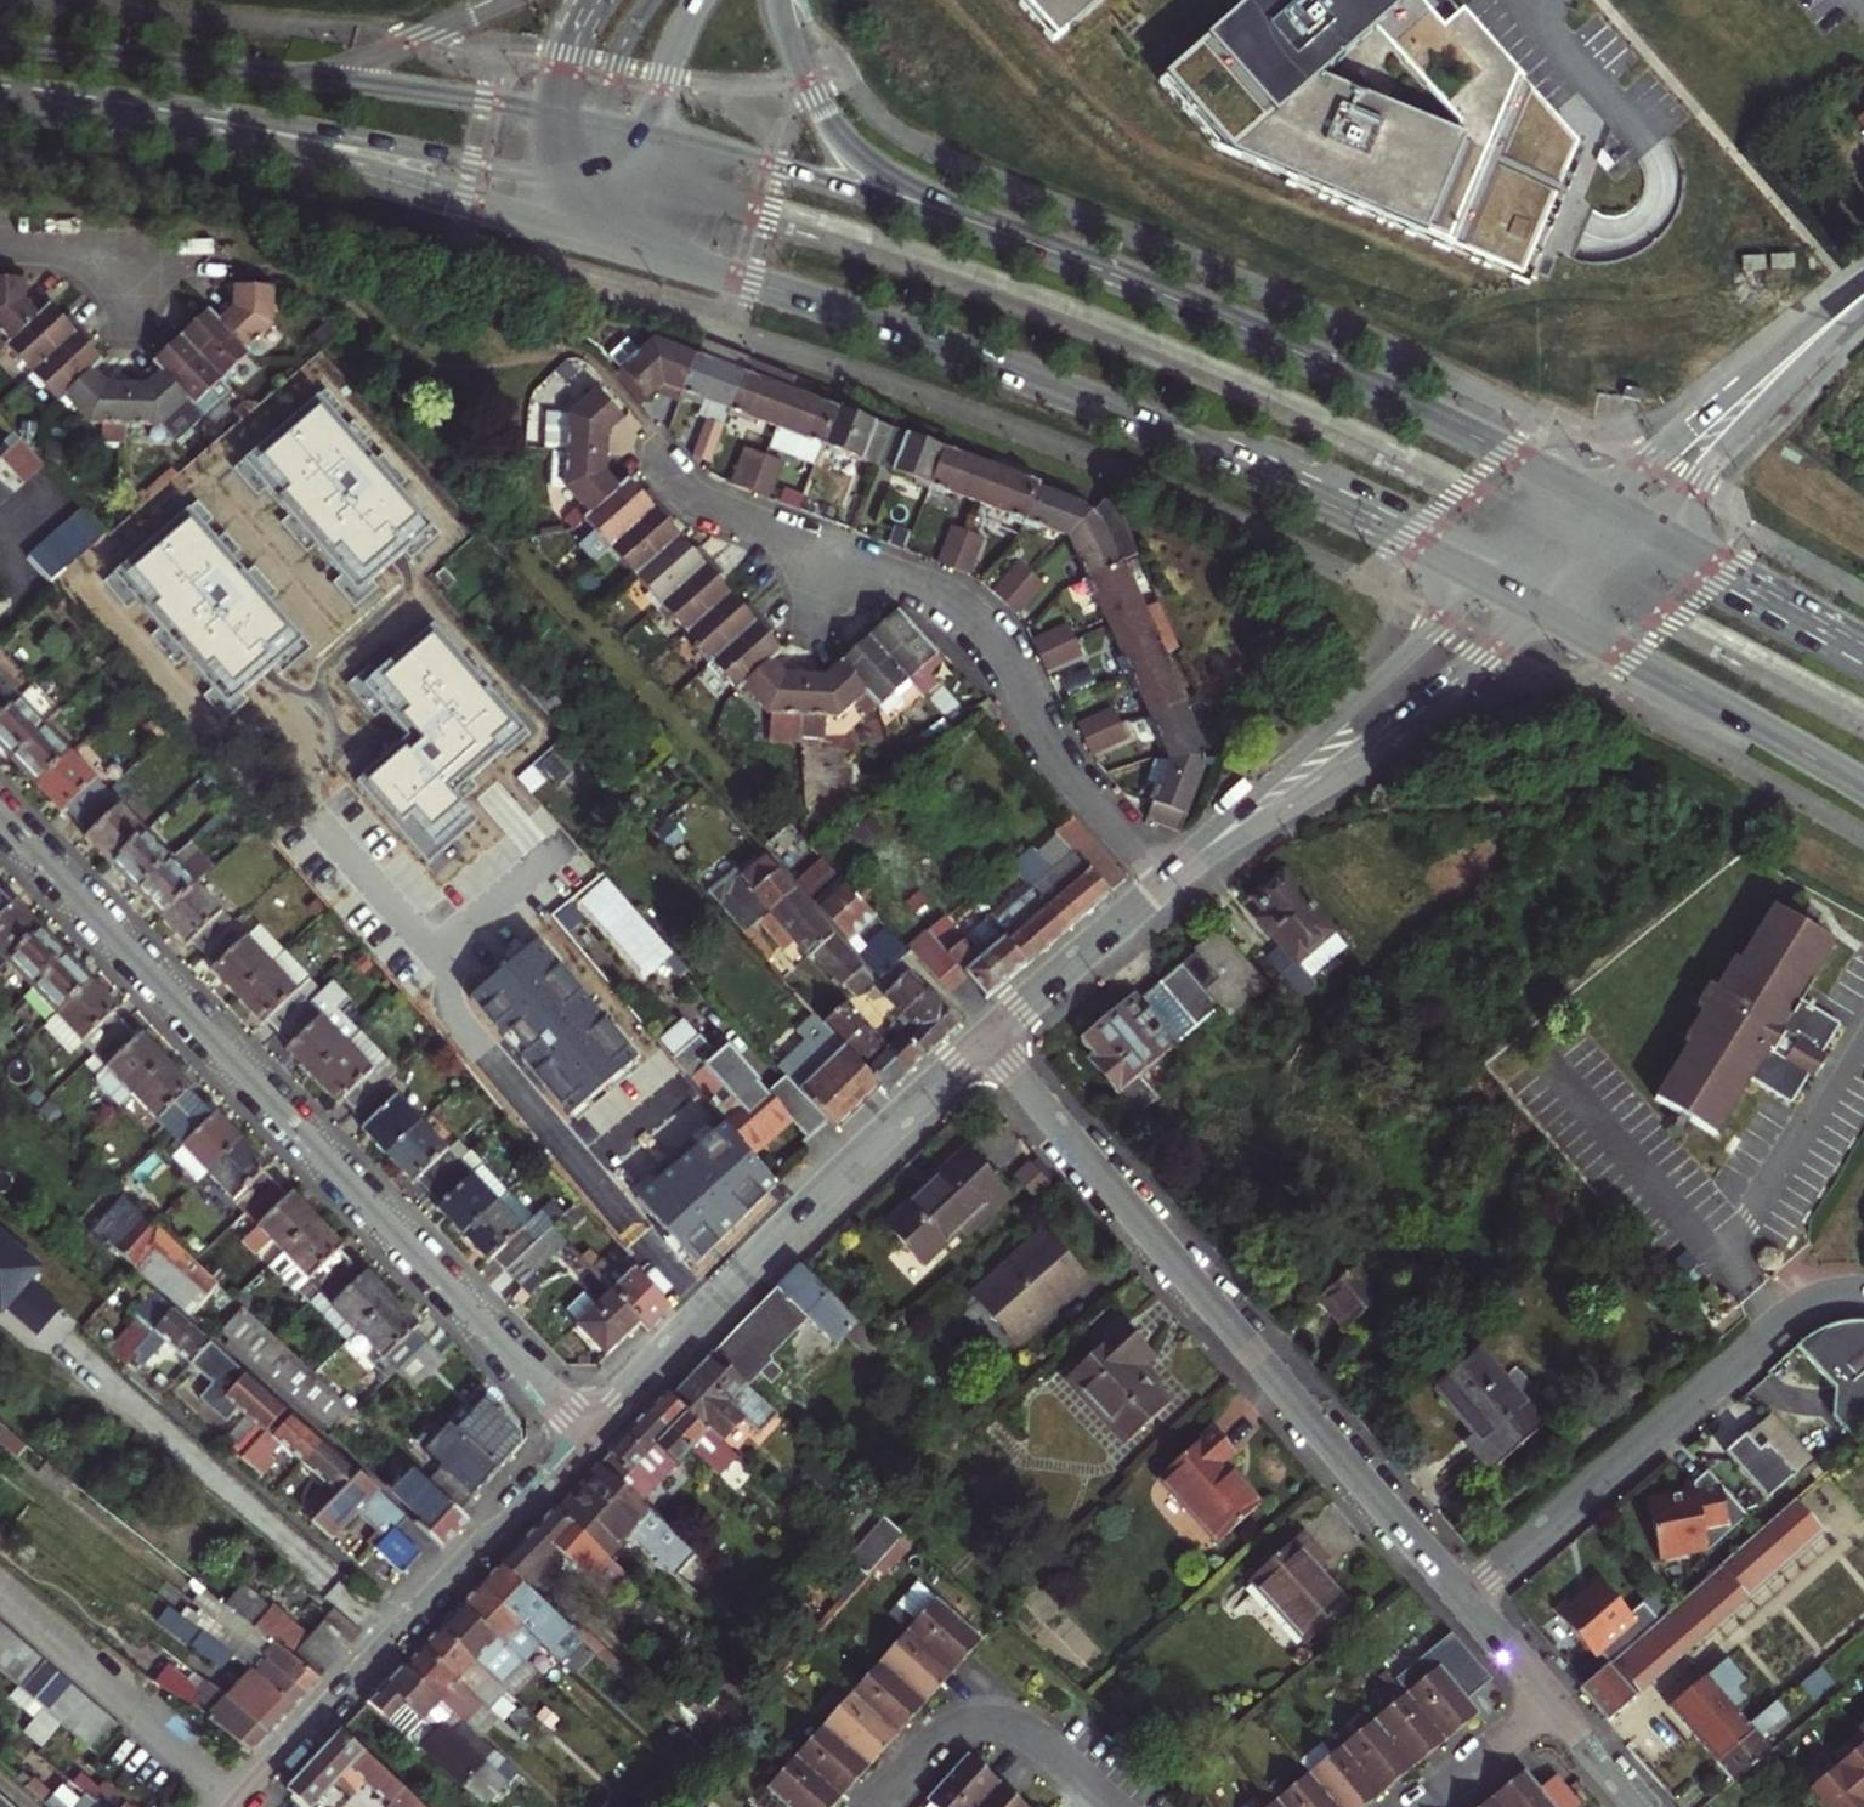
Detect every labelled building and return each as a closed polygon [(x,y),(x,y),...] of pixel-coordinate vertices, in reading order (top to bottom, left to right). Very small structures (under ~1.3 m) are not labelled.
[(1058,39),(1101,0),(1024,0),(1058,39)] [(1459,15),(1446,0),(1253,0),(1164,78),(1232,155),(1528,284),(1578,144),(1550,112),(1461,11),(1459,15)] [(1793,255),(1770,256),(1770,270),(1794,268),(1793,255)] [(1765,257),(1741,258),(1742,271),(1765,270),(1765,257)] [(5,346),(37,316),(25,302),(26,280),(22,279),(0,279),(0,351),(5,346)] [(271,326),(273,288),(233,286),(232,308),(218,321),(245,350),(257,339),(271,326)] [(28,377),(81,327),(69,315),(58,326),(54,322),(56,320),(56,313),(49,305),(37,316),(5,346),(21,362),(17,365),(28,377)] [(200,324),(202,326),(198,330),(187,318),(174,330),(224,383),(236,372),(233,369),(249,354),(248,353),(245,350),(218,321),(208,310),(200,318),(200,324)] [(82,351),(93,340),(81,327),(28,377),(39,388),(43,385),(57,402),(63,397),(92,369),(101,361),(94,353),(87,353),(85,354),(82,351)] [(160,371),(199,413),(200,414),(215,400),(217,401),(230,389),(224,383),(174,330),(162,342),(172,353),(168,357),(167,355),(160,355),(151,362),(160,371)] [(682,392),(696,354),(677,347),(653,338),(638,352),(626,338),(608,355),(619,368),(646,399),(652,393),(662,385),(682,392)] [(696,354),(699,346),(681,338),(677,347),(696,354)] [(245,350),(248,353),(260,342),(257,339),(245,350)] [(729,410),(749,358),(748,357),(700,343),(699,346),(696,354),(682,392),(680,397),(703,406),(698,417),(706,420),(692,457),(709,463),(728,414),(729,410)] [(790,390),(796,376),(749,358),(729,410),(728,414),(751,422),(752,418),(776,428),(790,390)] [(612,375),(640,405),(646,399),(619,368),(612,375)] [(125,385),(106,384),(92,369),(63,397),(88,424),(103,424),(103,443),(124,444),(125,429),(125,425),(125,385)] [(199,413),(160,371),(145,385),(125,385),(125,425),(141,425),(160,425),(176,442),(200,420),(199,413)] [(662,385),(652,393),(677,403),(680,397),(682,392),(662,385)] [(1641,392),(1624,387),(1622,399),(1639,402),(1641,392)] [(623,419),(596,389),(569,414),(568,426),(548,425),(546,449),(562,450),(606,453),(607,433),(623,419)] [(790,390),(776,428),(768,449),(815,467),(822,450),(824,445),(838,408),(790,390)] [(432,529),(317,396),(241,463),(355,596),(432,529)] [(231,410),(240,420),(250,411),(242,402),(231,410)] [(877,466),(891,428),(838,408),(824,445),(838,451),(877,466)] [(569,414),(569,411),(549,410),(548,425),(568,426),(569,414)] [(20,439),(31,451),(34,448),(38,425),(25,423),(23,435),(24,435),(20,439)] [(930,486),(945,448),(891,428),(877,466),(916,480),(930,486)] [(3,442),(9,449),(19,440),(12,433),(3,442)] [(1,456),(25,481),(43,464),(31,451),(20,439),(19,440),(9,449),(1,456)] [(822,450),(836,455),(838,451),(824,445),(822,450)] [(44,447),(42,458),(52,460),(54,449),(44,447)] [(765,456),(745,448),(731,485),(752,493),(765,456)] [(930,486),(945,491),(978,504),(992,466),(945,448),(930,486)] [(561,466),(566,467),(565,488),(580,505),(589,515),(619,488),(605,473),(606,453),(562,450),(561,466)] [(10,494),(25,481),(1,456),(0,457),(0,483),(10,494)] [(774,501),(788,464),(765,456),(752,493),(774,501)] [(1037,488),(1039,484),(992,466),(978,504),(1010,516),(1025,522),(1037,488)] [(606,551),(660,503),(649,491),(638,501),(634,496),(636,495),(636,489),(628,480),(619,488),(589,515),(584,520),(596,533),(580,547),(593,562),(606,551)] [(930,486),(916,480),(914,484),(929,490),(930,486)] [(10,494),(0,483),(0,504),(10,494)] [(930,486),(929,490),(943,495),(945,491),(930,486)] [(1039,527),(1068,538),(1091,513),(1084,506),(1037,488),(1025,522),(1039,527)] [(787,507),(799,511),(803,499),(791,495),(787,507)] [(620,560),(635,576),(679,537),(665,520),(671,515),(660,503),(606,551),(617,563),(620,560)] [(583,519),(584,520),(589,515),(580,505),(575,510),(583,519)] [(1099,505),(1091,513),(1099,520),(1102,527),(1112,523),(1107,512),(1099,505)] [(84,508),(70,521),(93,546),(106,535),(108,534),(84,508)] [(564,519),(573,528),(583,519),(575,510),(564,519)] [(303,642),(186,511),(111,579),(227,709),(303,642)] [(1091,513),(1068,538),(1080,565),(1087,579),(1119,564),(1102,527),(1099,520),(1091,513)] [(1010,516),(1009,520),(1023,526),(1025,522),(1010,516)] [(56,533),(79,558),(93,546),(70,521),(56,533)] [(1023,526),(1038,531),(1039,527),(1025,522),(1023,526)] [(937,563),(953,569),(967,532),(951,526),(937,563)] [(905,551),(912,535),(896,529),(890,545),(905,551)] [(967,532),(953,569),(969,575),(983,538),(967,532)] [(42,545),(65,570),(79,558),(56,533),(42,545)] [(646,595),(657,608),(711,559),(699,547),(693,552),(679,537),(635,576),(650,593),(646,595)] [(27,557),(51,582),(65,570),(42,545),(27,557)] [(571,564),(559,551),(552,559),(563,571),(571,564)] [(671,617),(686,633),(730,594),(716,578),(722,572),(711,559),(657,608),(668,620),(671,617)] [(1124,566),(1137,593),(1147,589),(1134,561),(1124,566)] [(1093,594),(1108,625),(1144,609),(1137,593),(1124,566),(1123,563),(1119,564),(1087,579),(1093,594)] [(1005,605),(1032,576),(1020,564),(993,593),(1005,605)] [(1083,581),(1087,579),(1080,565),(1076,567),(1083,581)] [(461,583),(450,569),(439,577),(450,591),(461,583)] [(1005,605),(1017,616),(1044,587),(1032,576),(1005,605)] [(1083,581),(1089,595),(1093,594),(1087,579),(1083,581)] [(697,653),(708,665),(761,617),(750,604),(744,610),(730,594),(686,633),(700,650),(697,653)] [(1144,609),(1108,625),(1122,657),(1128,671),(1165,655),(1144,609)] [(928,673),(942,660),(897,610),(881,625),(875,619),(862,630),(908,681),(910,684),(922,697),(937,684),(928,673)] [(741,685),(771,659),(780,651),(773,642),(766,642),(764,643),(761,639),(772,629),(761,617),(708,665),(718,677),(721,674),(736,690),(741,685)] [(524,727),(433,625),(363,687),(409,739),(394,752),(393,750),(356,782),(430,865),(481,820),(457,794),(503,753),(499,749),(524,727)] [(1067,625),(1031,641),(1038,657),(1074,640),(1067,625)] [(61,636),(71,647),(81,637),(71,627),(61,636)] [(908,681),(862,630),(850,641),(855,648),(840,662),(878,705),(879,706),(896,692),(908,681)] [(1074,640),(1038,657),(1045,672),(1081,656),(1074,640)] [(33,685),(0,650),(0,716),(33,685)] [(1149,717),(1182,703),(1186,701),(1165,655),(1128,671),(1135,686),(1149,717)] [(1122,657),(1116,660),(1122,674),(1124,673),(1128,671),(1122,657)] [(801,742),(801,737),(805,674),(784,673),(771,659),(741,685),(766,712),(769,713),(768,740),(801,742)] [(805,674),(801,737),(824,739),(826,716),(839,716),(854,703),(866,716),(878,705),(840,662),(825,675),(805,674)] [(1124,673),(1131,687),(1135,686),(1128,671),(1124,673)] [(896,692),(899,695),(910,684),(908,681),(896,692)] [(13,754),(44,725),(58,711),(33,685),(0,716),(0,745),(2,743),(13,754)] [(541,706),(553,720),(565,709),(552,695),(541,706)] [(976,708),(990,724),(1000,715),(987,699),(976,708)] [(1202,758),(1201,747),(1182,703),(1149,717),(1156,732),(1168,759),(1202,758)] [(1084,740),(1120,724),(1113,708),(1077,725),(1084,740)] [(1145,719),(1152,733),(1156,732),(1149,717),(1145,719)] [(160,732),(150,722),(137,734),(147,744),(160,732)] [(1120,724),(1084,740),(1091,756),(1127,739),(1120,724)] [(20,770),(34,785),(69,751),(44,725),(13,754),(24,766),(20,770)] [(897,748),(906,759),(922,747),(914,736),(897,748)] [(9,758),(13,754),(2,743),(0,745),(0,749),(9,758)] [(590,760),(597,769),(609,759),(602,750),(590,760)] [(64,808),(76,820),(107,791),(69,751),(34,785),(48,800),(52,796),(64,808)] [(20,770),(24,766),(13,754),(9,758),(20,770)] [(1145,820),(1178,833),(1203,769),(1202,758),(1168,759),(1152,800),(1145,820)] [(1153,760),(1140,796),(1152,800),(1168,759),(1153,760)] [(517,779),(530,794),(545,781),(531,766),(517,779)] [(854,784),(863,796),(876,786),(867,774),(854,784)] [(202,790),(210,800),(219,791),(211,782),(202,790)] [(95,849),(109,864),(144,831),(107,791),(76,820),(88,833),(99,845),(95,849)] [(52,796),(48,800),(59,812),(64,808),(52,796)] [(1032,889),(1066,929),(1123,880),(1070,818),(1053,832),(1055,835),(1071,854),(1043,879),(1032,889)] [(654,831),(664,843),(673,836),(663,824),(654,831)] [(128,875),(139,887),(169,857),(144,831),(109,864),(123,879),(128,875)] [(84,837),(95,849),(99,845),(88,833),(84,837)] [(1029,850),(1023,855),(1043,879),(1071,854),(1055,835),(1033,855),(1029,850)] [(1023,855),(1010,867),(1024,884),(1030,891),(995,921),(989,914),(984,918),(986,921),(1024,965),(1066,929),(1032,889),(1043,879),(1023,855)] [(195,883),(169,857),(139,887),(149,898),(145,902),(159,917),(195,883)] [(770,912),(793,892),(764,857),(740,876),(752,890),(770,912)] [(848,943),(855,936),(876,917),(822,860),(796,883),(848,943)] [(742,935),(751,928),(754,925),(758,922),(770,912),(752,890),(740,876),(735,868),(704,891),(711,900),(742,935)] [(1333,932),(1282,874),(1253,899),(1265,913),(1257,919),(1281,947),(1267,959),(1301,998),(1316,985),(1311,979),(1297,963),(1333,932)] [(123,879),(134,891),(139,887),(128,875),(123,879)] [(189,940),(201,953),(232,923),(195,883),(159,917),(174,932),(178,928),(189,940)] [(995,921),(1030,891),(1024,884),(989,914),(995,921)] [(134,891),(145,902),(149,898),(139,887),(134,891)] [(913,914),(928,902),(919,890),(904,903),(913,914)] [(770,912),(758,922),(783,952),(794,942),(807,958),(832,937),(815,919),(793,892),(770,912)] [(6,963),(41,929),(27,914),(23,918),(12,906),(0,893),(0,968),(6,963)] [(23,918),(27,914),(16,902),(12,906),(23,918)] [(309,911),(315,918),(324,910),(318,903),(309,911)] [(1688,1045),(1654,1100),(1714,1137),(1749,1080),(1784,1102),(1793,1101),(1810,1074),(1800,1069),(1811,1051),(1820,1057),(1836,1031),(1834,1022),(1798,1000),(1833,943),(1773,906),(1738,962),(1734,959),(1715,989),(1709,985),(1696,1006),(1703,1010),(1684,1040),(1688,1045)] [(986,921),(964,940),(945,919),(910,949),(947,993),(965,977),(985,999),(1024,965),(986,921)] [(220,981),(235,996),(270,963),(270,962),(282,950),(258,925),(245,936),(232,923),(201,953),(214,966),(224,977),(220,981)] [(174,932),(185,944),(189,940),(178,928),(174,932)] [(742,935),(766,961),(774,954),(751,928),(742,935)] [(1269,988),(1218,928),(1200,944),(1203,947),(1181,964),(1218,1009),(1228,1021),(1269,988)] [(31,989),(62,959),(51,948),(56,944),(41,929),(6,963),(9,966),(31,989)] [(858,954),(880,979),(909,953),(887,929),(865,947),(858,954)] [(1346,948),(1333,932),(1297,963),(1311,979),(1346,948)] [(858,954),(865,947),(855,936),(848,943),(858,954)] [(854,997),(871,980),(832,937),(807,958),(807,959),(811,955),(842,987),(844,985),(854,997)] [(637,1058),(538,939),(470,996),(570,1115),(637,1058)] [(51,948),(62,959),(66,955),(56,944),(51,948)] [(296,990),(308,978),(283,951),(270,963),(296,990)] [(663,961),(678,978),(689,969),(674,952),(663,961)] [(73,971),(77,967),(66,955),(62,959),(73,971)] [(77,967),(73,971),(62,959),(31,989),(56,1016),(92,982),(77,967)] [(264,1019),(277,1032),(320,990),(308,978),(296,990),(270,963),(235,996),(249,1012),(253,1008),(264,1019)] [(1218,1009),(1181,964),(1158,984),(1196,1028),(1218,1009)] [(0,974),(0,976),(21,999),(22,998),(31,989),(9,966),(0,974)] [(214,966),(210,970),(220,981),(224,977),(214,966)] [(901,1013),(927,989),(907,970),(883,996),(901,1013)] [(94,1055),(125,1025),(113,1013),(101,1000),(106,996),(92,982),(56,1016),(81,1042),(94,1055)] [(320,990),(277,1032),(289,1045),(300,1057),(296,1061),(310,1076),(345,1042),(358,1030),(338,1009),(346,1002),(328,983),(320,990)] [(1196,1028),(1158,984),(1138,1002),(1134,997),(1083,1040),(1094,1054),(1089,1059),(1136,1116),(1156,1099),(1137,1078),(1196,1028)] [(808,1006),(818,997),(808,986),(798,995),(808,1006)] [(47,1024),(56,1016),(31,989),(22,998),(47,1024)] [(905,1037),(924,1056),(958,1022),(927,989),(901,1013),(911,1022),(906,1027),(910,1031),(905,1037)] [(101,1000),(113,1013),(117,1009),(106,996),(101,1000)] [(810,1006),(816,1012),(824,1006),(818,999),(810,1006)] [(865,1026),(847,1004),(845,1002),(821,1023),(842,1046),(865,1026)] [(249,1012),(260,1023),(264,1019),(253,1008),(249,1012)] [(795,1031),(804,1041),(777,1067),(786,1077),(827,1120),(835,1129),(878,1087),(863,1069),(842,1046),(821,1023),(813,1015),(795,1031)] [(46,1025),(70,1051),(81,1042),(56,1016),(47,1024),(46,1025)] [(901,1026),(905,1022),(899,1016),(895,1020),(901,1026)] [(891,1025),(897,1031),(901,1026),(895,1020),(891,1025)] [(125,1025),(94,1055),(84,1064),(96,1076),(105,1067),(131,1095),(167,1061),(153,1046),(149,1050),(137,1038),(125,1025)] [(876,1046),(880,1043),(865,1026),(842,1046),(863,1069),(877,1056),(872,1051),(876,1046)] [(352,1112),(383,1082),(396,1070),(358,1030),(345,1042),(310,1076),(325,1091),(329,1087),(340,1099),(352,1112)] [(905,1075),(924,1056),(905,1037),(901,1032),(884,1048),(881,1051),(905,1075)] [(149,1050),(153,1046),(141,1034),(137,1038),(149,1050)] [(764,1137),(787,1117),(790,1121),(805,1139),(813,1132),(827,1120),(786,1077),(776,1086),(770,1092),(762,1084),(765,1081),(726,1039),(715,1050),(702,1037),(676,1061),(728,1123),(753,1152),(767,1140),(764,1137)] [(881,1051),(884,1048),(880,1043),(876,1046),(872,1051),(877,1056),(863,1069),(878,1087),(885,1094),(905,1075),(881,1051)] [(289,1045),(284,1049),(296,1061),(300,1057),(289,1045)] [(1820,1057),(1811,1051),(1800,1069),(1810,1074),(1814,1077),(1824,1060),(1820,1057)] [(167,1061),(131,1095),(162,1127),(169,1135),(200,1105),(188,1092),(177,1080),(181,1076),(167,1061)] [(96,1076),(96,1084),(118,1107),(131,1095),(105,1067),(96,1076)] [(177,1080),(188,1092),(192,1088),(181,1076),(177,1080)] [(385,1155),(421,1122),(383,1082),(352,1112),(364,1124),(375,1136),(371,1140),(385,1155)] [(27,1095),(44,1102),(48,1092),(31,1085),(27,1095)] [(325,1091),(336,1103),(340,1099),(329,1087),(325,1091)] [(39,1110),(52,1123),(60,1116),(47,1102),(39,1110)] [(200,1105),(169,1135),(182,1149),(207,1174),(242,1140),(228,1126),(224,1130),(213,1118),(200,1105)] [(213,1118),(224,1130),(228,1126),(217,1114),(213,1118)] [(764,1137),(767,1140),(790,1121),(787,1117),(764,1137)] [(415,1178),(427,1191),(458,1161),(447,1150),(421,1122),(385,1155),(400,1170),(404,1166),(415,1178)] [(753,1152),(728,1123),(637,1200),(695,1268),(775,1185),(749,1155),(753,1152)] [(364,1124),(360,1128),(371,1140),(375,1136),(364,1124)] [(169,1135),(162,1127),(151,1137),(158,1145),(169,1135)] [(242,1140),(207,1174),(244,1214),(276,1184),(264,1171),(252,1159),(256,1155),(242,1140)] [(447,1150),(458,1161),(468,1152),(458,1141),(447,1150)] [(956,1229),(963,1236),(1008,1193),(965,1148),(882,1225),(919,1264),(956,1229)] [(196,1184),(207,1174),(182,1149),(172,1159),(196,1184)] [(446,1219),(461,1235),(496,1201),(471,1175),(482,1165),(483,1164),(470,1150),(468,1152),(458,1161),(427,1191),(439,1204),(451,1215),(446,1219)] [(268,1167),(256,1155),(252,1159),(264,1171),(268,1167)] [(1051,1187),(1028,1162),(1011,1177),(1035,1202),(1051,1187)] [(496,1201),(506,1191),(482,1165),(471,1175),(496,1201)] [(400,1170),(411,1182),(415,1178),(404,1166),(400,1170)] [(257,1255),(270,1242),(282,1254),(318,1220),(304,1205),(299,1209),(288,1197),(276,1184),(244,1214),(257,1228),(244,1241),(257,1255)] [(496,1201),(521,1228),(532,1218),(506,1191),(496,1201)] [(304,1205),(292,1193),(288,1197),(299,1209),(304,1205)] [(142,1215),(123,1197),(91,1234),(104,1245),(106,1243),(111,1248),(142,1215)] [(504,1271),(552,1224),(563,1213),(551,1201),(540,1211),(540,1210),(532,1218),(521,1228),(496,1201),(461,1235),(476,1251),(480,1247),(492,1258),(504,1271)] [(446,1219),(451,1215),(439,1204),(435,1208),(446,1219)] [(111,1248),(191,1315),(217,1285),(142,1214),(142,1215),(111,1248)] [(328,1239),(332,1235),(318,1220),(282,1254),(268,1268),(294,1296),(298,1293),(309,1304),(320,1294),(351,1264),(339,1251),(328,1239)] [(504,1271),(519,1286),(566,1241),(552,1224),(504,1271)] [(0,1233),(0,1299),(26,1323),(48,1300),(15,1271),(28,1258),(0,1233)] [(1085,1281),(1043,1233),(973,1295),(1015,1342),(1085,1281)] [(339,1251),(343,1247),(332,1235),(328,1239),(339,1251)] [(476,1251),(487,1263),(492,1258),(480,1247),(476,1251)] [(639,1323),(648,1332),(671,1309),(623,1259),(610,1272),(599,1261),(591,1269),(611,1291),(639,1323)] [(374,1288),(363,1276),(351,1264),(320,1294),(332,1306),(321,1316),(347,1344),(357,1333),(393,1299),(378,1284),(374,1288)] [(764,1356),(804,1315),(834,1345),(844,1336),(857,1323),(799,1265),(714,1355),(744,1384),(756,1371),(768,1360),(764,1356)] [(1382,1298),(1356,1267),(1319,1298),(1344,1329),(1382,1298)] [(378,1284),(367,1272),(363,1276),(374,1288),(378,1284)] [(189,1363),(210,1342),(151,1290),(133,1312),(153,1330),(134,1351),(139,1355),(135,1360),(141,1365),(153,1351),(152,1350),(162,1338),(189,1363)] [(234,1299),(243,1308),(252,1299),(244,1290),(234,1299)] [(575,1327),(605,1358),(639,1323),(611,1291),(575,1327)] [(309,1304),(321,1316),(332,1306),(320,1294),(309,1304)] [(383,1360),(359,1382),(371,1395),(383,1384),(396,1372),(426,1343),(414,1330),(403,1318),(407,1314),(393,1299),(357,1333),(383,1360)] [(230,1339),(225,1344),(322,1432),(328,1425),(333,1430),(328,1435),(329,1436),(337,1428),(352,1412),(340,1401),(242,1308),(221,1331),(230,1339)] [(1142,1367),(1153,1357),(1109,1308),(1080,1334),(1096,1352),(1065,1380),(1124,1445),(1168,1405),(1152,1388),(1157,1384),(1142,1367)] [(403,1318),(414,1330),(419,1326),(407,1314),(403,1318)] [(1855,1444),(1863,1436),(1863,1323),(1857,1322),(1834,1325),(1795,1346),(1832,1388),(1831,1416),(1855,1444)] [(878,1344),(857,1323),(844,1336),(867,1357),(878,1344)] [(217,1386),(235,1364),(210,1342),(189,1363),(212,1382),(217,1386)] [(396,1372),(413,1389),(443,1360),(426,1343),(396,1372)] [(1543,1426),(1478,1350),(1435,1388),(1479,1439),(1471,1447),(1491,1471),(1543,1426)] [(758,1434),(776,1414),(744,1384),(714,1355),(673,1399),(720,1442),(742,1419),(758,1434)] [(782,1373),(768,1360),(756,1371),(772,1383),(782,1373)] [(285,1409),(235,1364),(217,1386),(212,1382),(200,1398),(227,1421),(238,1407),(264,1432),(285,1409)] [(352,1412),(371,1395),(359,1382),(340,1401),(352,1412)] [(718,1476),(736,1457),(720,1442),(673,1399),(667,1392),(648,1410),(689,1449),(718,1476)] [(456,1431),(465,1440),(498,1470),(520,1445),(520,1434),(486,1398),(456,1431)] [(280,1445),(305,1466),(325,1444),(292,1415),(285,1409),(264,1432),(240,1459),(262,1478),(275,1462),(270,1457),(280,1445)] [(600,1466),(640,1502),(689,1449),(648,1410),(608,1452),(611,1454),(600,1466)] [(1733,1464),(1765,1500),(1811,1460),(1771,1414),(1735,1447),(1733,1464)] [(441,1468),(426,1483),(439,1495),(459,1512),(498,1470),(465,1440),(456,1431),(449,1424),(424,1452),(441,1468)] [(1,1444),(16,1457),(26,1447),(9,1433),(0,1426),(0,1445),(1,1444)] [(1235,1453),(1212,1429),(1157,1479),(1217,1544),(1259,1505),(1230,1473),(1224,1462),(1235,1453)] [(222,1443),(234,1454),(239,1448),(227,1437),(222,1443)] [(87,1460),(97,1469),(113,1453),(103,1444),(87,1460)] [(305,1506),(317,1517),(359,1472),(352,1467),(325,1444),(305,1466),(325,1483),(305,1506)] [(1735,1447),(1725,1455),(1733,1464),(1735,1447)] [(392,1493),(413,1471),(407,1464),(385,1486),(392,1493)] [(675,1574),(696,1552),(640,1502),(600,1466),(560,1512),(608,1555),(628,1533),(675,1574)] [(413,1522),(441,1548),(468,1521),(459,1512),(439,1495),(426,1483),(413,1471),(392,1493),(418,1517),(413,1522)] [(1663,1495),(1646,1499),(1658,1561),(1707,1552),(1747,1516),(1707,1471),(1692,1484),(1693,1495),(1668,1499),(1663,1495)] [(332,1541),(357,1514),(384,1538),(375,1548),(376,1550),(394,1530),(406,1517),(379,1491),(359,1472),(317,1517),(312,1523),(332,1541)] [(1658,1620),(1607,1664),(1580,1688),(1608,1721),(1824,1532),(1794,1499),(1671,1608),(1658,1620)] [(608,1555),(560,1512),(555,1508),(501,1563),(523,1585),(542,1565),(558,1549),(608,1595),(625,1575),(606,1558),(608,1555)] [(925,1527),(912,1515),(898,1530),(904,1537),(910,1542),(925,1527)] [(898,1530),(886,1519),(849,1561),(868,1577),(876,1568),(904,1537),(898,1530)] [(394,1530),(376,1550),(403,1573),(421,1554),(394,1530)] [(1330,1561),(1304,1532),(1250,1580),(1306,1643),(1349,1605),(1318,1571),(1330,1561)] [(910,1542),(904,1537),(876,1568),(884,1576),(914,1546),(910,1542)] [(37,1552),(24,1544),(18,1553),(30,1562),(37,1552)] [(206,1571),(215,1578),(221,1570),(212,1563),(206,1571)] [(523,1585),(501,1563),(479,1586),(540,1644),(560,1663),(580,1642),(540,1602),(523,1585)] [(559,1582),(542,1565),(523,1585),(540,1602),(559,1582)] [(1642,1602),(1628,1615),(1599,1581),(1572,1605),(1558,1617),(1588,1652),(1593,1648),(1600,1656),(1607,1664),(1658,1620),(1642,1602)] [(936,1599),(916,1583),(896,1606),(906,1615),(915,1623),(936,1599)] [(333,1610),(307,1638),(271,1607),(269,1610),(242,1586),(225,1606),(273,1644),(274,1644),(318,1680),(360,1633),(333,1610)] [(540,1644),(479,1586),(461,1603),(522,1658),(525,1661),(540,1644)] [(261,1657),(308,1696),(316,1688),(322,1682),(318,1680),(274,1644),(273,1644),(225,1606),(204,1589),(192,1604),(199,1609),(261,1657)] [(1642,1602),(1658,1620),(1671,1608),(1656,1591),(1642,1602)] [(1558,1617),(1572,1605),(1565,1597),(1551,1609),(1558,1617)] [(1419,1605),(1412,1598),(1406,1603),(1414,1610),(1419,1605)] [(898,1624),(952,1673),(982,1641),(936,1599),(915,1623),(906,1615),(898,1624)] [(522,1658),(461,1603),(438,1629),(498,1683),(522,1658)] [(249,1670),(296,1710),(308,1696),(261,1657),(199,1609),(195,1615),(185,1606),(178,1615),(232,1656),(249,1670)] [(156,1621),(221,1670),(232,1656),(178,1615),(167,1607),(156,1621)] [(814,1637),(798,1622),(789,1632),(806,1647),(814,1637)] [(1368,1623),(1359,1630),(1364,1636),(1373,1629),(1368,1623)] [(879,1663),(924,1705),(952,1673),(898,1624),(889,1633),(898,1641),(879,1663)] [(19,1640),(6,1629),(0,1635),(0,1661),(19,1640)] [(498,1683),(438,1629),(421,1647),(482,1704),(487,1709),(496,1700),(506,1690),(498,1683)] [(1491,1680),(1452,1635),(1396,1682),(1398,1685),(1445,1742),(1478,1715),(1466,1700),(1491,1680)] [(32,1651),(19,1640),(0,1661),(0,1672),(8,1679),(32,1651)] [(482,1704),(421,1647),(402,1667),(464,1724),(482,1704)] [(1600,1656),(1593,1648),(1588,1652),(1596,1660),(1600,1656)] [(20,1690),(44,1662),(32,1651),(8,1679),(20,1690)] [(535,1671),(525,1661),(522,1658),(498,1683),(506,1690),(512,1696),(535,1671)] [(1744,1681),(1726,1659),(1669,1707),(1716,1763),(1754,1732),(1748,1725),(1734,1708),(1743,1699),(1734,1689),(1744,1681)] [(33,1701),(57,1673),(44,1662),(20,1690),(33,1701)] [(736,1670),(728,1662),(714,1676),(722,1684),(736,1670)] [(842,1686),(896,1736),(924,1705),(879,1663),(859,1685),(850,1677),(842,1686)] [(209,1719),(254,1754),(269,1738),(223,1696),(204,1682),(197,1690),(185,1681),(167,1665),(154,1683),(157,1685),(193,1706),(210,1719),(209,1719)] [(402,1667),(367,1705),(385,1723),(414,1750),(418,1750),(459,1788),(461,1787),(482,1806),(484,1806),(507,1783),(501,1777),(497,1755),(464,1724),(402,1667)] [(1820,1667),(1798,1685),(1812,1702),(1834,1684),(1820,1667)] [(249,1670),(223,1696),(269,1738),(296,1710),(249,1670)] [(197,1690),(204,1682),(192,1672),(185,1681),(197,1690)] [(46,1712),(70,1685),(57,1673),(33,1701),(46,1712)] [(59,1723),(83,1696),(70,1685),(46,1712),(59,1723)] [(1445,1742),(1398,1685),(1389,1692),(1397,1701),(1373,1721),(1412,1769),(1445,1742)] [(822,1725),(868,1767),(896,1736),(842,1686),(833,1695),(842,1703),(822,1725)] [(23,1733),(41,1748),(61,1725),(59,1723),(46,1712),(33,1701),(20,1690),(12,1700),(35,1719),(23,1733)] [(72,1735),(96,1707),(83,1696),(59,1723),(61,1725),(72,1735)] [(1786,1716),(1776,1702),(1748,1725),(1754,1732),(1716,1763),(1734,1783),(1771,1752),(1759,1738),(1786,1716)] [(544,1705),(534,1716),(546,1726),(555,1716),(544,1705)] [(109,1718),(96,1707),(72,1735),(85,1746),(109,1718)] [(109,1718),(85,1746),(98,1757),(121,1729),(109,1718)] [(254,1754),(209,1719),(208,1721),(253,1755),(254,1754)] [(1412,1769),(1373,1721),(1350,1740),(1342,1730),(1333,1738),(1380,1796),(1412,1769)] [(785,1748),(841,1798),(868,1767),(822,1725),(803,1747),(794,1739),(785,1748)] [(342,1732),(287,1792),(293,1797),(304,1806),(342,1806),(354,1794),(339,1781),(350,1768),(365,1782),(390,1805),(388,1806),(421,1806),(411,1798),(377,1765),(361,1750),(342,1732)] [(1333,1738),(1323,1746),(1331,1755),(1308,1774),(1335,1806),(1366,1806),(1380,1796),(1333,1738)] [(1321,1743),(1298,1762),(1308,1774),(1331,1755),(1323,1746),(1321,1743)] [(1839,1765),(1863,1795),(1863,1744),(1839,1765)] [(786,1806),(833,1806),(841,1798),(785,1748),(777,1757),(786,1766),(765,1789),(786,1806)] [(967,1754),(926,1800),(934,1806),(978,1806),(999,1783),(967,1754)] [(1811,1789),(1826,1806),(1863,1806),(1863,1795),(1839,1765),(1811,1789)] [(63,1775),(72,1782),(78,1774),(70,1767),(63,1775)] [(365,1782),(350,1768),(339,1781),(354,1794),(365,1782)] [(1540,1789),(1525,1771),(1491,1798),(1499,1806),(1578,1806),(1579,1806),(1556,1776),(1540,1789)] [(127,1801),(128,1800),(114,1788),(108,1795),(98,1787),(80,1772),(78,1774),(72,1782),(71,1783),(85,1795),(95,1803),(100,1806),(135,1806),(127,1801)] [(1308,1774),(1285,1793),(1277,1783),(1268,1791),(1281,1806),(1335,1806),(1308,1774)] [(33,1777),(24,1786),(48,1806),(67,1806),(33,1777)] [(98,1787),(108,1795),(114,1788),(104,1779),(98,1787)] [(999,1783),(978,1806),(1025,1806),(999,1783)] [(1268,1791),(1258,1799),(1265,1806),(1281,1806),(1268,1791)] [(75,1806),(92,1806),(95,1803),(85,1795),(75,1806)] [(0,1796),(0,1806),(12,1806),(0,1796)] [(1491,1798),(1480,1806),(1499,1806),(1491,1798)]
